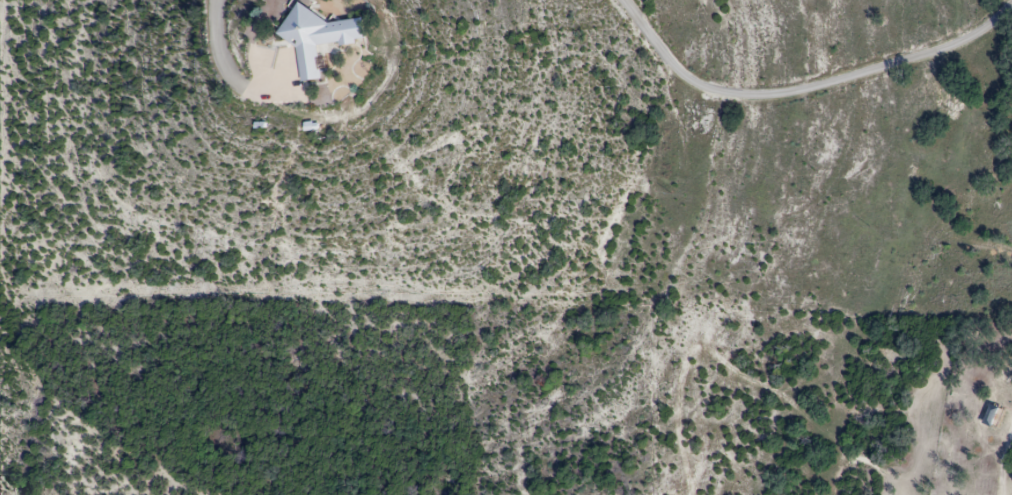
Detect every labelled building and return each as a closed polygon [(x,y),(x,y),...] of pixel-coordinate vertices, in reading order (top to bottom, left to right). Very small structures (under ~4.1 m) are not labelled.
[(300,83),(319,81),(316,47),(363,42),(361,20),(328,24),(296,4),(291,4),(292,10),(276,36),(296,49),(300,83)]
